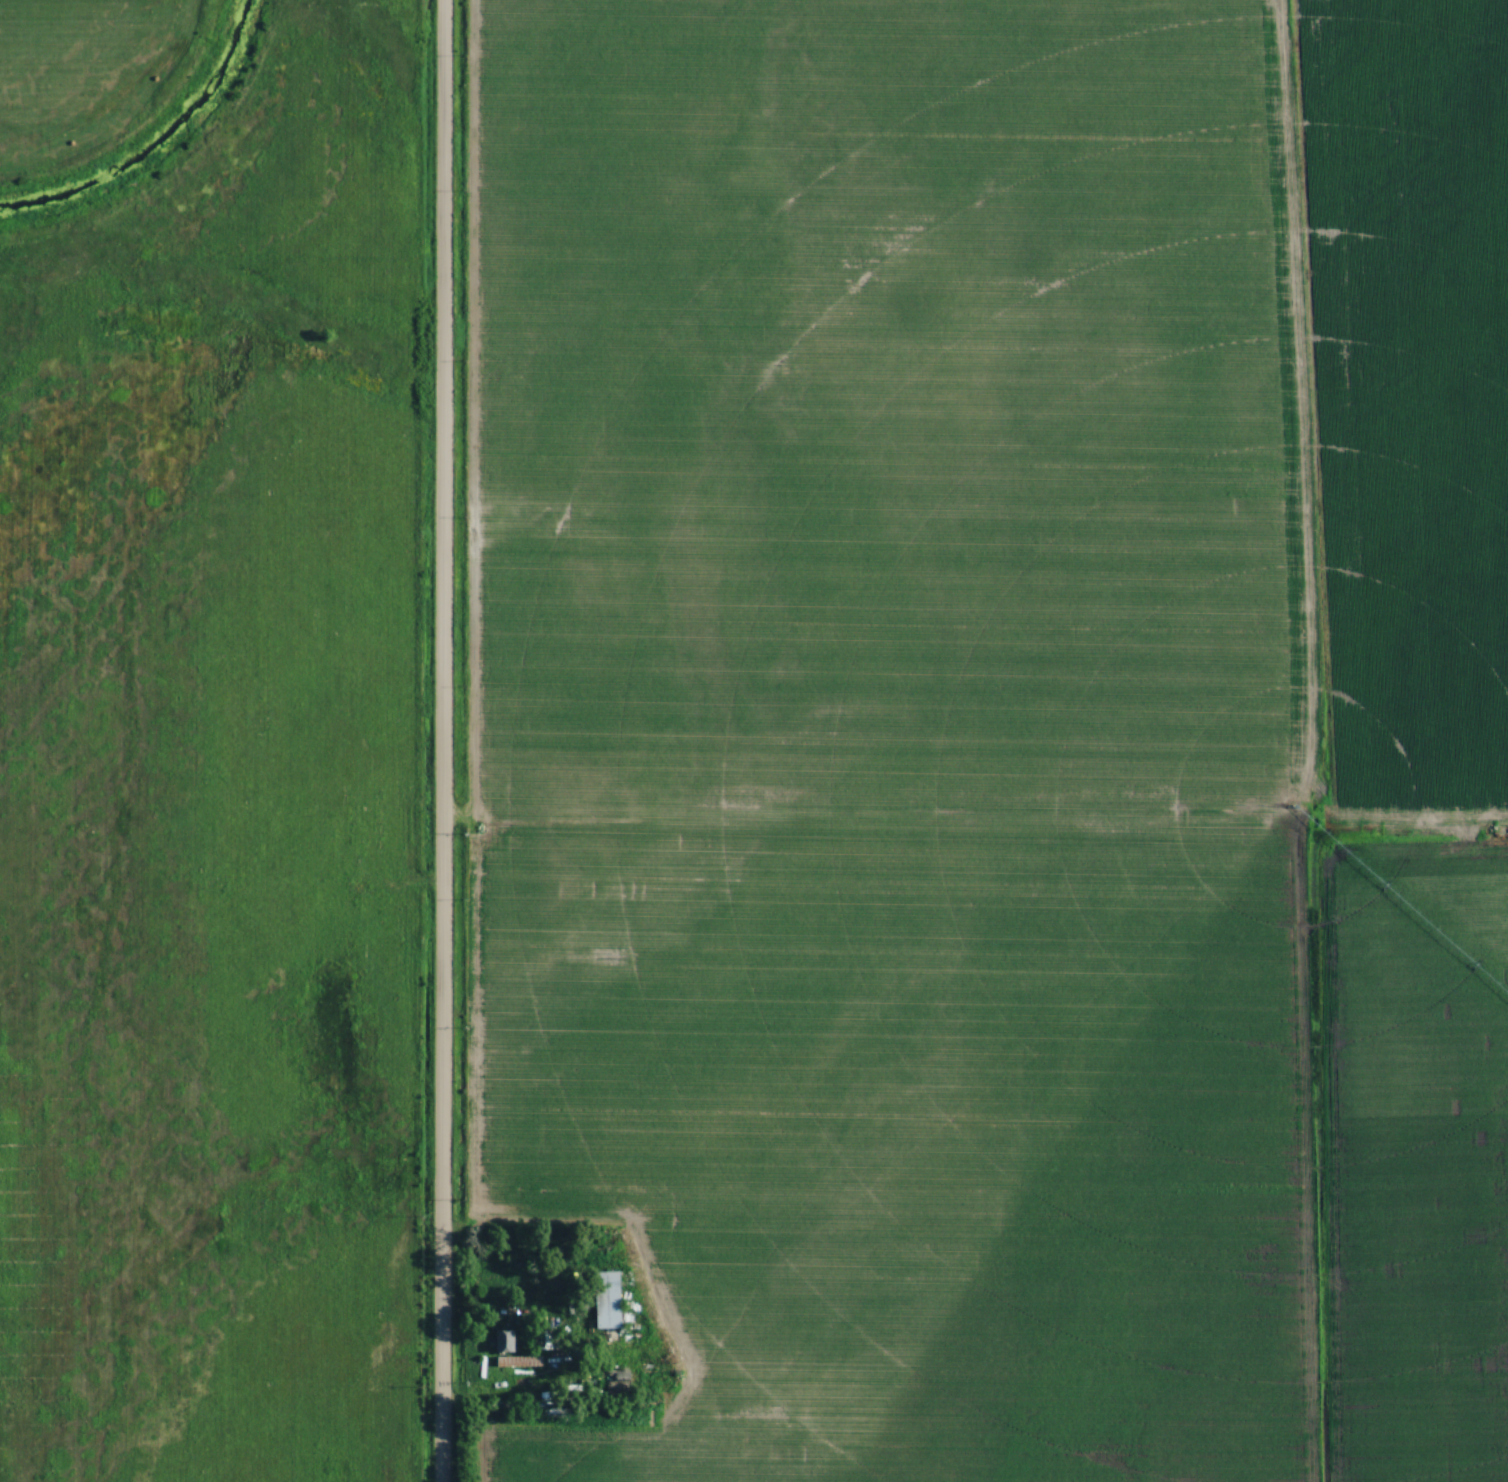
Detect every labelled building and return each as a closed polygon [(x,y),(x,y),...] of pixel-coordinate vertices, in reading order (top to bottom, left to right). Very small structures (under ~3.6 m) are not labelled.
[(598,1271),(598,1328),(622,1328),(622,1271),(598,1271)] [(517,1353),(517,1331),(495,1331),(495,1353),(517,1353)] [(542,1357),(497,1357),(497,1366),(542,1366),(542,1357)] [(632,1371),(608,1371),(608,1391),(632,1391),(632,1371)]
